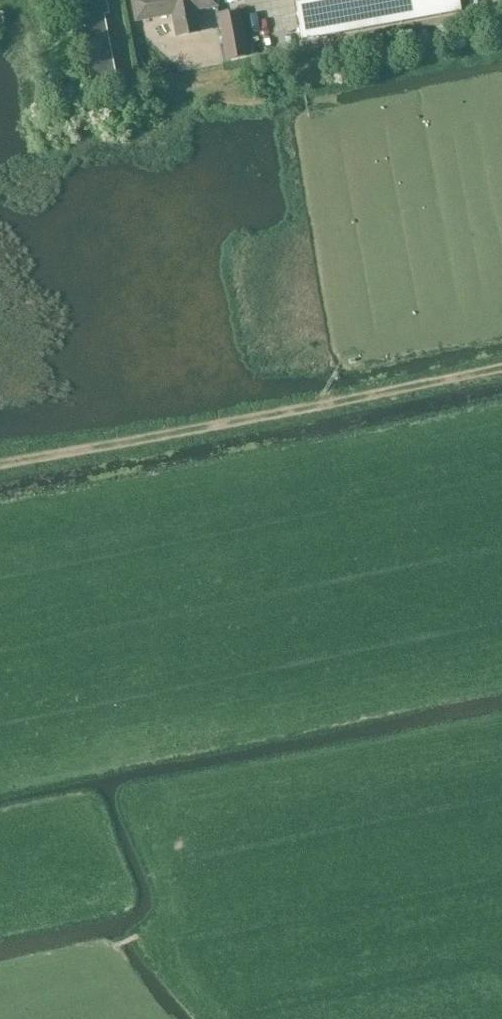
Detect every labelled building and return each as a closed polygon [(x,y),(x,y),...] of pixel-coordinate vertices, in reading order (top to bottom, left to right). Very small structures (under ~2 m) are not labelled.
[(91,85),(117,80),(104,16),(109,15),(106,0),(75,0),(91,85)] [(138,22),(173,15),(177,37),(200,32),(196,10),(218,6),(216,0),(133,0),(138,22)] [(297,43),(456,17),(453,0),(290,0),(297,43)] [(226,61),(247,57),(239,12),(217,16),(226,61)]
